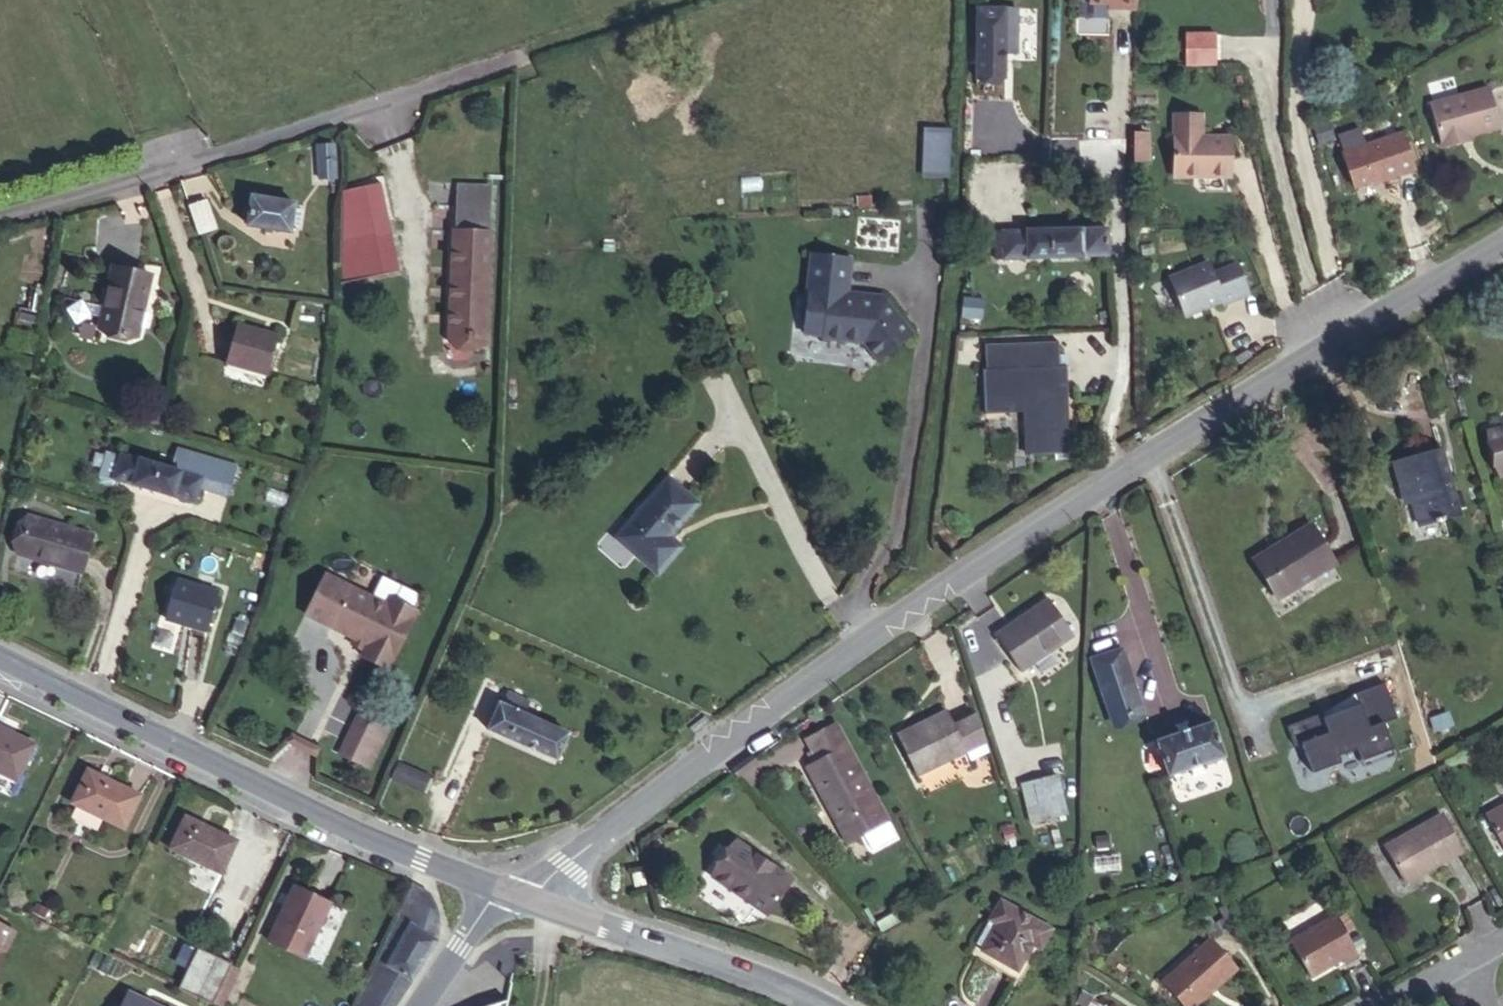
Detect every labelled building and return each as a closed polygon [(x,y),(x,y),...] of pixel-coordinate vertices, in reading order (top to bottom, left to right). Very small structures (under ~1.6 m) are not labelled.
[(1136,9),(1136,0),(1088,0),(1088,3),(1108,3),(1119,4),(1119,9),(1136,9)] [(977,9),(976,75),(1004,75),(1004,54),(1016,54),(1017,9),(977,9)] [(1189,32),(1187,66),(1218,67),(1219,34),(1189,32)] [(1429,104),(1442,149),(1462,143),(1461,139),(1470,136),(1500,128),(1489,88),(1429,104)] [(1201,115),(1174,115),(1173,176),(1230,176),(1230,138),(1201,137),(1201,115)] [(1327,122),(1313,127),(1319,145),(1333,140),(1327,122)] [(1366,146),(1360,130),(1343,136),(1340,142),(1344,153),(1342,154),(1354,188),(1381,178),(1382,181),(1414,170),(1402,134),(1366,146)] [(1148,132),(1133,132),(1133,153),(1149,152),(1148,132)] [(945,133),(925,133),(924,172),(944,173),(945,133)] [(334,145),(317,146),(319,179),(336,178),(334,145)] [(1133,153),(1133,162),(1149,162),(1149,152),(1133,153)] [(380,183),(342,191),(340,284),(399,271),(380,183)] [(458,190),(450,345),(485,346),(491,191),(458,190)] [(290,232),(294,204),(252,197),(247,225),(290,232)] [(206,201),(188,207),(198,235),(216,229),(206,201)] [(996,259),(1108,255),(1107,229),(995,232),(996,259)] [(858,294),(848,292),(851,260),(810,255),(805,293),(808,293),(807,304),(803,308),(801,318),(805,322),(804,334),(823,336),(823,338),(863,343),(877,361),(912,333),(883,296),(871,295),(871,299),(857,298),(858,294)] [(1208,263),(1170,278),(1185,316),(1222,301),(1223,304),(1248,294),(1236,265),(1212,274),(1208,263)] [(99,327),(137,336),(138,329),(142,330),(145,328),(148,314),(147,311),(143,310),(151,276),(113,267),(103,307),(83,302),(81,300),(65,309),(76,325),(91,315),(101,317),(99,327)] [(267,375),(278,337),(236,325),(226,363),(267,375)] [(1028,436),(1029,455),(1069,454),(1069,435),(1064,435),(1062,397),(1060,397),(1060,386),(1067,386),(1066,366),(1059,367),(1058,342),(984,344),(985,369),(982,370),(984,414),(1011,413),(1010,408),(1032,407),(1033,436),(1028,436)] [(1064,435),(1069,435),(1067,386),(1060,386),(1060,397),(1062,397),(1064,435)] [(1022,412),(1024,455),(1029,455),(1028,436),(1033,436),(1032,407),(1010,408),(1011,413),(1022,412)] [(1502,473),(1502,429),(1487,433),(1499,474),(1502,473)] [(112,486),(114,479),(194,502),(199,487),(228,495),(237,466),(177,449),(172,469),(105,451),(98,477),(101,482),(112,486)] [(1402,492),(1409,490),(1413,501),(1419,525),(1460,514),(1442,450),(1394,463),(1402,492)] [(668,478),(615,538),(657,575),(681,547),(669,537),(698,504),(668,478)] [(1409,490),(1402,492),(1405,503),(1413,501),(1409,490)] [(1280,583),(1284,590),(1333,560),(1311,525),(1253,560),(1270,589),(1280,583)] [(77,553),(13,532),(2,566),(68,587),(77,553)] [(363,651),(361,656),(388,669),(417,611),(390,598),(387,603),(347,583),(345,585),(321,573),(304,607),(329,619),(326,625),(354,638),(366,645),(363,651)] [(1280,583),(1270,589),(1274,596),(1284,590),(1280,583)] [(204,602),(162,588),(152,619),(194,633),(204,602)] [(959,650),(973,673),(983,666),(995,682),(1050,648),(1023,607),(959,650)] [(363,651),(366,645),(354,638),(351,644),(363,651)] [(1097,657),(1068,667),(1088,729),(1116,720),(1097,657)] [(1324,718),(1322,713),(1287,726),(1294,746),(1301,744),(1312,773),(1340,763),(1338,756),(1357,749),(1361,761),(1393,749),(1383,723),(1396,718),(1384,683),(1355,694),(1359,705),(1324,718)] [(487,730),(551,761),(563,736),(518,713),(524,700),(507,692),(487,730)] [(1355,694),(1322,713),(1324,718),(1359,705),(1355,694)] [(358,713),(336,750),(349,758),(357,745),(366,750),(373,737),(381,741),(387,730),(358,713)] [(1446,713),(1432,719),(1436,731),(1450,726),(1446,713)] [(688,728),(694,735),(710,722),(704,716),(688,728)] [(921,725),(871,751),(889,790),(941,764),(967,751),(959,726),(929,740),(921,725)] [(1195,728),(1144,747),(1153,778),(1207,759),(1195,728)] [(349,758),(366,767),(381,741),(373,737),(366,750),(357,745),(349,758)] [(805,741),(771,766),(837,850),(872,826),(805,741)] [(18,751),(0,743),(0,786),(18,751)] [(1361,761),(1364,767),(1395,755),(1393,749),(1361,761)] [(422,795),(431,777),(400,762),(391,780),(422,795)] [(1444,764),(1436,769),(1440,777),(1448,772),(1444,764)] [(69,777),(52,811),(107,836),(124,802),(69,777)] [(1035,790),(1001,798),(1009,837),(1044,829),(1035,790)] [(1485,815),(1502,846),(1502,805),(1485,815)] [(1441,815),(1385,846),(1405,883),(1462,852),(1441,815)] [(148,855),(198,878),(215,845),(165,821),(148,855)] [(758,875),(711,851),(692,884),(739,909),(758,875)] [(249,944),(281,960),(308,906),(276,890),(249,944)] [(398,894),(350,993),(344,1005),(391,1005),(415,967),(428,936),(425,922),(419,909),(410,900),(398,894)] [(1335,915),(1290,941),(1310,977),(1341,959),(1344,963),(1358,955),(1335,915)] [(1033,954),(977,922),(967,940),(978,948),(965,976),(999,994),(1015,968),(1024,972),(1033,954)] [(0,924),(0,960),(14,931),(0,924)] [(1162,982),(1183,1005),(1195,1005),(1236,969),(1210,940),(1162,982)] [(195,1005),(215,966),(181,949),(161,989),(195,1005)] [(1091,1000),(1093,997),(1081,991),(1076,1002),(1082,1005),(1101,1005),(1091,1000)] [(127,992),(120,1005),(156,1005),(127,992)]
